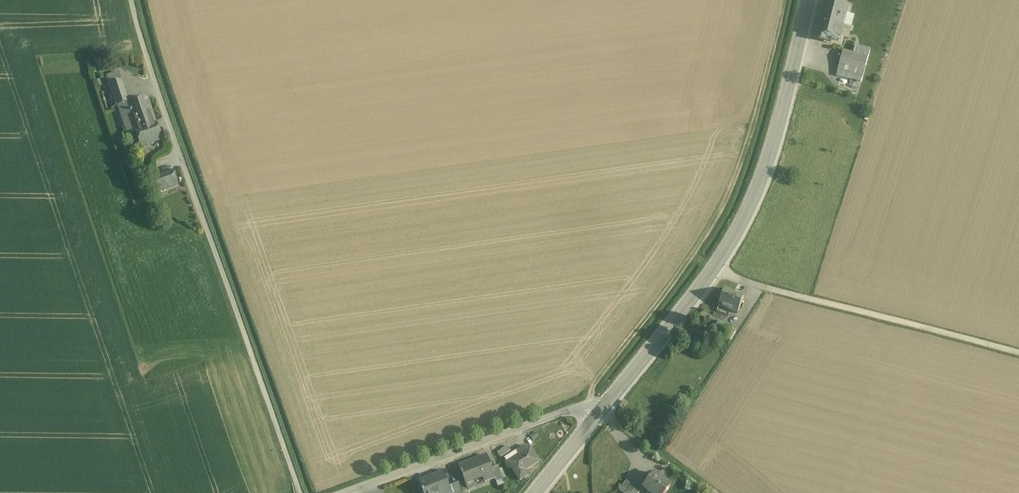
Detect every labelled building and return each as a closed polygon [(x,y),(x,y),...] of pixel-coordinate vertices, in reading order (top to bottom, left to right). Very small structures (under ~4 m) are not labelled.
[(844,23),(847,14),(849,7),(827,0),(824,0),(819,16),(844,23)] [(854,17),(847,14),(844,23),(843,26),(851,28),(854,17)] [(844,23),(819,16),(814,34),(827,37),(839,41),(843,26),(844,23)] [(827,37),(814,34),(812,40),(825,43),(827,37)] [(853,54),(842,52),(836,77),(861,83),(870,50),(855,46),(853,54)] [(128,103),(121,81),(111,85),(118,107),(120,106),(128,103)] [(147,99),(129,104),(128,103),(120,106),(127,128),(135,126),(135,127),(155,121),(147,99)] [(155,121),(135,127),(141,146),(147,144),(161,140),(155,121)] [(172,172),(153,178),(158,193),(177,186),(172,172)] [(743,298),(724,291),(718,307),(737,314),(743,298)] [(731,327),(719,321),(713,332),(713,333),(713,332),(725,338),(731,327)] [(735,332),(730,329),(725,338),(730,341),(735,332)] [(507,446),(496,452),(499,457),(510,451),(507,446)] [(524,446),(505,459),(519,481),(528,476),(525,471),(539,462),(530,448),(527,450),(524,446)] [(486,457),(459,467),(461,473),(460,473),(461,476),(462,476),(465,483),(482,477),(484,481),(494,477),(491,469),(486,457)] [(502,480),(497,467),(491,469),(494,477),(496,483),(502,480)] [(429,478),(430,481),(421,485),(420,482),(419,482),(422,491),(422,492),(450,492),(448,487),(443,473),(429,478)] [(654,474),(643,488),(649,492),(666,492),(670,487),(654,474)] [(626,481),(619,491),(622,492),(632,492),(635,489),(626,481)] [(448,487),(450,492),(462,492),(458,483),(448,487)]
